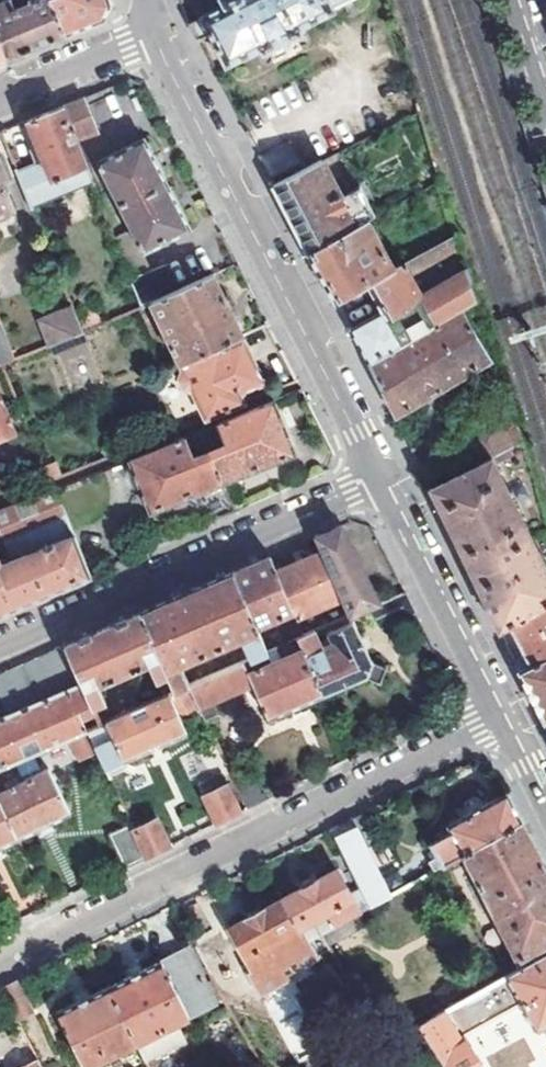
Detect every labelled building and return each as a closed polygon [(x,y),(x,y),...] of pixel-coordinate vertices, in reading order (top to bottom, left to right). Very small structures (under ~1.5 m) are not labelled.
[(4,61),(55,40),(63,36),(49,0),(44,0),(37,3),(36,0),(30,0),(31,5),(14,12),(11,0),(7,0),(0,3),(0,49),(4,61)] [(63,36),(103,20),(110,4),(109,0),(49,0),(63,36)] [(189,22),(194,31),(199,40),(210,35),(226,66),(262,48),(265,53),(301,34),(298,29),(336,11),(335,7),(349,0),(221,0),(223,4),(189,22)] [(80,99),(62,106),(76,140),(94,132),(80,99)] [(76,140),(62,106),(27,121),(38,147),(29,150),(35,162),(17,170),(31,204),(92,180),(76,140)] [(143,251),(188,228),(143,137),(97,160),(143,251)] [(259,157),(270,178),(302,161),(291,140),(259,157)] [(309,254),(365,221),(364,220),(354,225),(322,160),(273,185),(302,240),(309,254)] [(12,205),(0,176),(3,175),(0,168),(0,209),(12,205)] [(335,302),(365,285),(393,268),(366,221),(365,221),(309,254),(322,279),(335,302)] [(349,328),(367,364),(410,338),(459,308),(476,298),(466,265),(418,293),(406,273),(459,241),(456,231),(393,268),(365,285),(372,297),(377,305),(380,310),(349,328)] [(150,300),(177,289),(166,261),(131,276),(143,303),(150,300)] [(178,361),(240,335),(212,274),(177,289),(150,300),(178,361)] [(50,342),(82,328),(72,304),(67,306),(65,303),(39,315),(50,342)] [(459,308),(410,338),(427,367),(432,363),(445,386),(489,359),(459,308)] [(1,324),(0,324),(0,363),(14,357),(1,324)] [(192,389),(205,418),(243,403),(240,394),(263,384),(240,335),(178,361),(181,365),(177,376),(181,386),(192,389)] [(367,364),(394,418),(445,386),(432,363),(427,367),(410,338),(367,364)] [(87,345),(60,349),(65,384),(92,380),(87,345)] [(273,400),(218,422),(226,440),(223,448),(211,453),(223,482),(295,452),(273,400)] [(10,433),(0,409),(0,437),(10,433)] [(464,437),(472,452),(503,435),(495,420),(464,437)] [(472,452),(480,466),(492,459),(511,449),(503,435),(472,452)] [(183,436),(127,459),(150,512),(223,482),(211,453),(198,458),(189,454),(183,436)] [(545,602),(545,567),(492,459),(480,466),(431,492),(464,560),(499,630),(509,624),(545,602)] [(57,466),(43,471),(48,482),(62,477),(57,466)] [(22,604),(89,574),(55,489),(0,511),(0,531),(11,561),(0,565),(0,613),(22,604)] [(339,526),(315,537),(321,552),(341,599),(349,616),(372,606),(377,603),(339,526)] [(300,562),(274,573),(292,613),(295,619),(341,599),(321,552),(300,562)] [(260,561),(231,574),(255,630),(292,613),(274,573),(267,558),(260,561)] [(188,592),(139,614),(174,692),(187,686),(178,665),(240,638),(249,659),(264,652),(255,630),(231,574),(188,592)] [(377,603),(372,606),(383,629),(414,614),(403,592),(377,603)] [(524,654),(530,665),(519,670),(543,720),(545,718),(545,602),(509,624),(524,654)] [(131,617),(101,630),(121,674),(145,664),(161,697),(174,692),(139,614),(131,617)] [(302,636),(294,639),(319,693),(361,675),(381,682),(386,666),(369,658),(353,621),(329,632),(331,637),(320,642),(315,630),(302,636)] [(302,636),(298,627),(284,633),(288,642),(294,639),(302,636)] [(73,642),(64,646),(93,712),(99,724),(111,719),(96,685),(121,674),(101,630),(73,642)] [(249,659),(187,686),(198,710),(203,720),(216,713),(208,697),(247,679),(265,717),(319,693),(294,639),(288,642),(264,652),(249,659)] [(11,763),(68,738),(85,731),(79,719),(93,712),(64,646),(0,675),(0,703),(6,715),(0,717),(0,768),(11,763)] [(530,665),(524,654),(514,659),(519,670),(530,665)] [(99,724),(86,730),(96,752),(108,778),(122,772),(124,765),(122,761),(184,733),(171,704),(181,699),(188,715),(198,710),(187,686),(174,692),(161,697),(111,719),(99,724)] [(85,731),(68,738),(78,760),(96,752),(86,730),(85,731)] [(0,768),(0,804),(16,839),(68,813),(47,768),(19,782),(11,763),(0,768)] [(248,767),(230,776),(246,808),(265,799),(248,767)] [(198,788),(216,823),(237,813),(219,777),(198,788)] [(461,854),(520,822),(505,794),(482,807),(477,799),(473,797),(465,802),(464,805),(468,814),(447,826),(451,833),(430,844),(442,865),(461,854)] [(16,839),(0,804),(0,846),(16,839)] [(352,819),(366,848),(382,839),(368,811),(352,819)] [(153,816),(130,828),(144,858),(168,847),(153,816)] [(371,904),(389,894),(383,883),(366,848),(352,819),(335,827),(371,904)] [(545,942),(545,872),(520,822),(461,854),(517,958),(545,942)] [(130,828),(129,824),(106,835),(122,869),(144,858),(130,828)] [(320,932),(355,913),(357,912),(335,868),(281,900),(296,929),(299,927),(311,919),(320,932)] [(383,883),(389,894),(399,888),(393,877),(383,883)] [(296,929),(281,900),(197,950),(211,975),(243,956),(251,969),(247,973),(259,995),(295,974),(294,973),(318,959),(299,927),(296,929)] [(320,932),(328,946),(363,927),(355,913),(320,932)] [(216,1005),(190,950),(110,989),(137,1044),(146,1063),(189,1043),(179,1023),(216,1005)] [(545,1024),(545,953),(419,1026),(445,1066),(480,1066),(466,1044),(463,1045),(452,1025),(469,1015),(479,1032),(507,1015),(498,1000),(513,991),(535,1030),(545,1024)] [(3,990),(19,1020),(34,1013),(19,982),(3,990)] [(137,1044),(110,989),(60,1015),(84,1066),(92,1066),(137,1044)] [(358,1032),(367,1045),(382,1036),(374,1023),(358,1032)]
